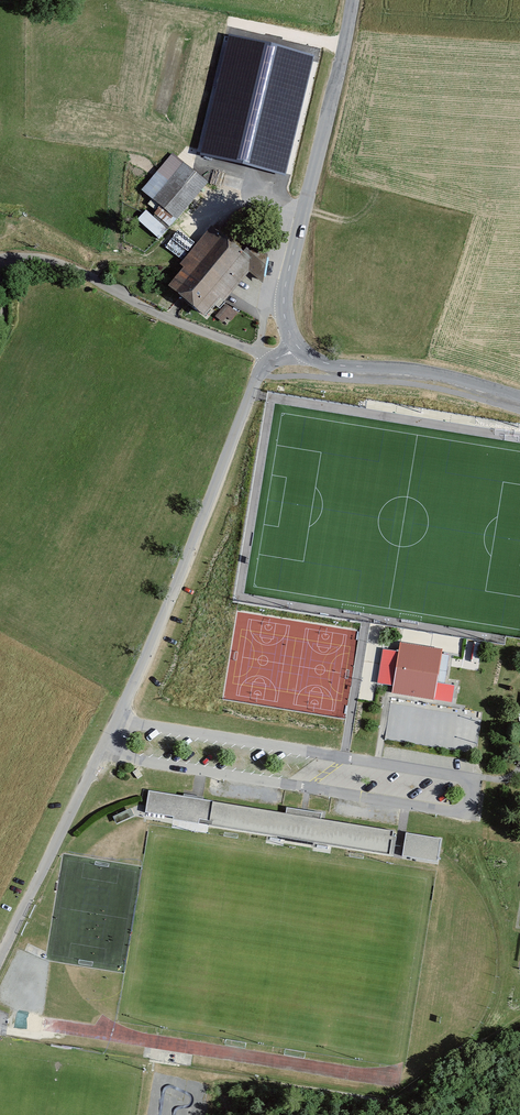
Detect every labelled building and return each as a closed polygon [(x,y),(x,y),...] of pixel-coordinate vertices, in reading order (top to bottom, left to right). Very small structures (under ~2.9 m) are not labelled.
[(141,190),(176,220),(208,183),(173,153),(141,190)] [(239,190),(244,177),(215,167),(210,180),(239,190)] [(182,266),(166,285),(202,317),(218,299),(224,301),(247,273),(263,282),(265,256),(248,246),(241,250),(211,227),(177,264),(182,266)] [(227,306),(216,319),(224,325),(228,320),(232,323),(238,315),(227,306)] [(393,687),(392,694),(434,701),(437,683),(442,649),(400,643),(398,652),(382,649),(377,684),(393,687)] [(455,686),(437,683),(434,701),(452,704),(455,686)] [(142,776),(138,769),(132,772),(137,780),(142,776)] [(392,837),(393,831),(320,819),(321,814),(287,808),(286,814),(149,792),(145,812),(173,817),(173,820),(198,824),(394,855),(397,838),(392,837)] [(402,857),(437,862),(439,851),(441,839),(406,834),(402,857)]
